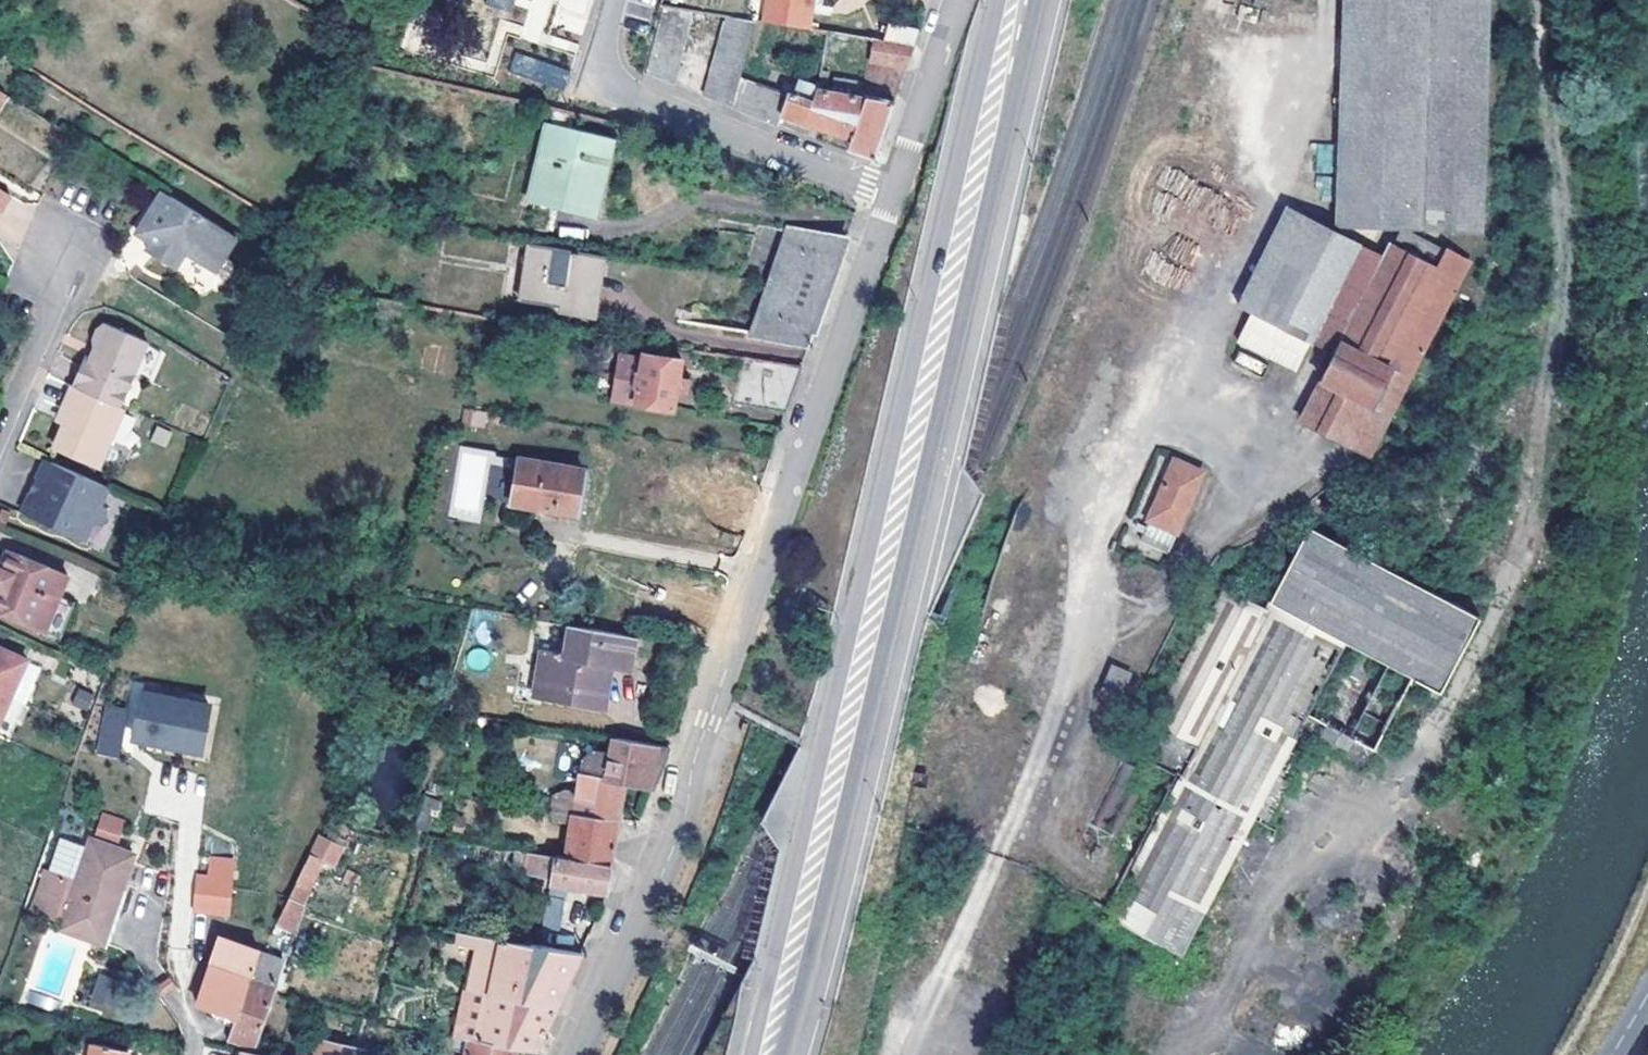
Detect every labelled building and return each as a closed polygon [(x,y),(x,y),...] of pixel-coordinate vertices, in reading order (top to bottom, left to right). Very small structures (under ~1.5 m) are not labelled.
[(490,3),(511,9),(514,0),(491,0),(490,3)] [(815,0),(768,0),(765,16),(811,24),(815,0)] [(1338,227),(1399,229),(1426,231),(1432,0),(1347,0),(1338,227)] [(1426,231),(1481,233),(1490,0),(1432,0),(1426,231)] [(662,3),(645,73),(676,85),(695,8),(662,3)] [(872,37),(867,57),(854,96),(810,88),(811,81),(801,78),(796,93),(744,76),(759,19),(729,14),(707,97),(780,124),(784,113),(789,115),(815,124),(851,136),(847,150),(873,160),(914,44),(886,39),(872,37)] [(914,44),(920,28),(889,24),(886,39),(914,44)] [(508,72),(561,92),(569,71),(516,50),(508,72)] [(1,108),(8,95),(0,91),(0,108),(1,108)] [(547,163),(537,200),(588,212),(606,134),(551,122),(541,162),(547,163)] [(1315,144),(1315,173),(1332,173),(1332,144),(1315,144)] [(8,200),(11,195),(0,188),(0,214),(8,200)] [(167,192),(140,233),(156,243),(166,250),(161,257),(183,271),(192,255),(223,274),(244,240),(167,192)] [(1360,243),(1288,207),(1241,303),(1311,338),(1360,243)] [(847,237),(789,228),(771,279),(829,287),(831,280),(847,237)] [(1446,253),(1399,229),(1390,245),(1387,247),(1299,417),(1299,419),(1369,452),(1429,338),(1413,329),(1442,271),(1438,269),(1446,253)] [(584,307),(593,248),(528,238),(519,297),(584,307)] [(156,243),(151,251),(161,257),(166,250),(156,243)] [(1469,264),(1446,253),(1438,269),(1442,271),(1413,329),(1429,338),(1469,264)] [(829,287),(771,279),(752,333),(809,343),(826,294),(829,287)] [(82,389),(126,408),(139,377),(153,383),(165,354),(152,347),(153,345),(110,325),(103,330),(97,343),(99,350),(105,353),(103,358),(101,362),(95,359),(82,389)] [(99,350),(95,359),(101,362),(103,358),(105,353),(99,350)] [(619,355),(613,397),(672,408),(681,359),(642,352),(641,359),(619,355)] [(784,412),(801,366),(744,357),(736,404),(784,412)] [(124,411),(126,408),(82,389),(77,388),(67,412),(71,413),(69,419),(67,424),(71,425),(61,449),(104,467),(127,414),(124,411)] [(63,422),(67,424),(69,419),(71,413),(67,412),(63,422)] [(449,518),(479,522),(489,452),(459,448),(449,518)] [(582,468),(520,458),(511,502),(574,514),(582,468)] [(1201,474),(1173,460),(1147,519),(1175,531),(1201,474)] [(27,516),(91,543),(98,527),(112,521),(106,506),(113,490),(49,463),(39,487),(27,516)] [(737,525),(749,477),(694,463),(691,473),(681,470),(671,508),(737,525)] [(1381,646),(1331,735),(1371,756),(1410,680),(1441,696),(1478,621),(1308,533),(1277,591),(1381,646)] [(49,634),(63,599),(72,579),(14,554),(7,570),(3,578),(0,577),(0,613),(49,634)] [(1223,593),(1255,608),(1261,597),(1229,582),(1223,593)] [(1181,955),(1250,823),(1300,726),(1303,721),(1331,735),(1381,646),(1277,591),(1266,613),(1255,608),(1223,593),(1152,729),(1197,754),(1112,919),(1181,955)] [(63,599),(49,634),(64,640),(78,606),(63,599)] [(597,667),(613,670),(628,672),(634,638),(570,625),(566,654),(542,650),(538,675),(544,676),(541,697),(599,707),(603,685),(594,683),(597,667)] [(0,647),(0,736),(13,741),(45,666),(0,647)] [(1104,686),(1123,694),(1132,672),(1113,664),(1104,686)] [(610,686),(613,670),(597,667),(594,683),(603,685),(610,686)] [(610,686),(603,685),(599,707),(607,709),(610,686)] [(77,689),(72,704),(89,710),(94,694),(77,689)] [(132,738),(199,751),(207,706),(184,701),(183,705),(158,700),(159,696),(141,693),(132,738)] [(1300,726),(1250,823),(1267,831),(1318,735),(1300,726)] [(625,780),(654,785),(673,747),(618,737),(614,759),(587,756),(577,814),(618,820),(625,780)] [(1155,738),(1145,758),(1171,770),(1179,751),(1155,738)] [(433,834),(447,836),(460,795),(446,793),(433,834)] [(571,799),(555,796),(551,820),(560,821),(561,812),(569,813),(571,799)] [(101,812),(94,834),(119,842),(126,820),(101,812)] [(577,814),(570,856),(611,863),(615,838),(618,820),(577,814)] [(344,849),(319,837),(311,855),(323,861),(335,868),(344,849)] [(91,842),(61,928),(101,942),(132,856),(91,842)] [(570,856),(517,848),(514,868),(552,875),(551,881),(607,890),(611,863),(570,856)] [(302,904),(323,861),(311,855),(276,923),(291,930),(303,905),(302,904)] [(232,879),(198,877),(193,910),(228,913),(232,879)] [(557,929),(564,899),(547,896),(541,926),(557,929)] [(559,931),(556,946),(583,950),(589,936),(559,931)] [(236,1016),(259,950),(218,936),(195,1000),(231,1014),(236,1016)] [(562,996),(583,950),(556,946),(502,938),(481,1041),(517,1047),(536,1050),(562,996)] [(236,1016),(229,1040),(252,1047),(282,958),(262,952),(259,950),(236,1016)] [(90,1003),(122,1011),(129,982),(97,974),(90,1003)] [(467,1039),(464,1054),(516,1054),(517,1047),(481,1041),(467,1039)] [(364,1050),(319,1041),(316,1054),(363,1054),(364,1050)] [(90,1054),(128,1054),(129,1051),(92,1043),(90,1054)]
